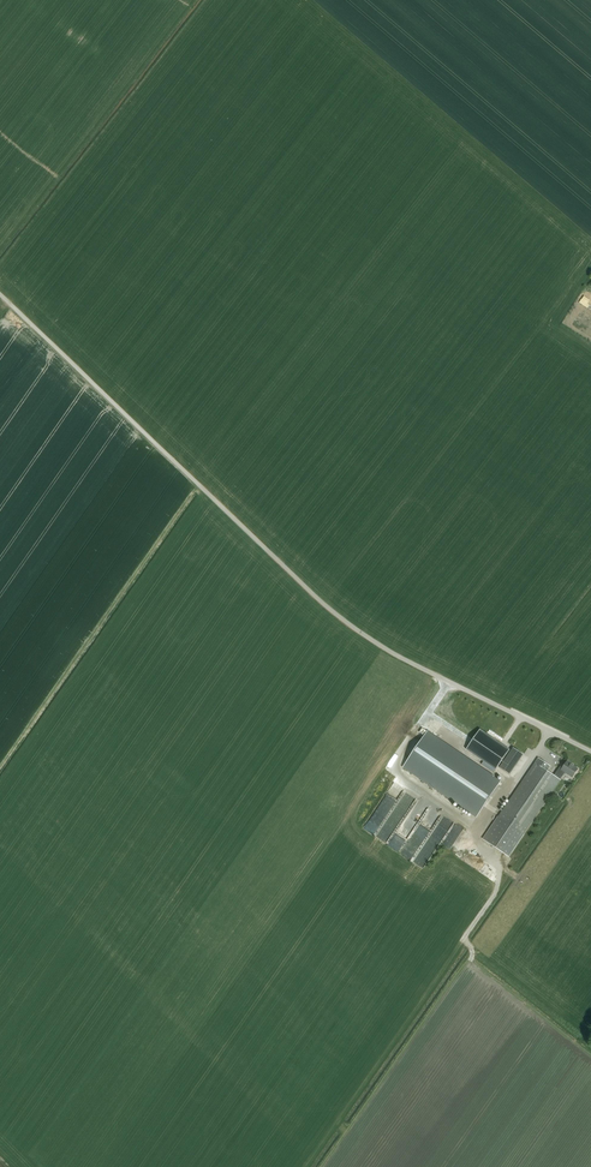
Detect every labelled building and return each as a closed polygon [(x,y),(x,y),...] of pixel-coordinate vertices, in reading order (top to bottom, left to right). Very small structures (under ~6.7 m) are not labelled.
[(496,769),(510,750),(480,729),(467,749),(496,769)] [(427,732),(403,767),(477,817),(501,781),(427,732)] [(510,774),(524,754),(514,747),(500,767),(510,774)] [(554,775),(547,770),(550,766),(538,758),(483,839),(509,856),(524,834),(561,780),(561,779),(565,772),(573,777),(578,769),(573,765),(574,765),(568,761),(563,768),(561,766),(554,775)] [(388,840),(418,799),(405,789),(402,793),(401,800),(398,804),(385,802),(386,807),(381,808),(385,809),(385,810),(387,811),(387,814),(392,818),(383,817),(379,822),(372,817),(364,827),(374,834),(381,824),(386,824),(386,828),(380,829),(379,833),(381,834),(381,831),(385,832),(384,836),(382,836),(382,840),(384,841),(388,840)] [(429,840),(443,813),(431,806),(417,834),(429,840)]
